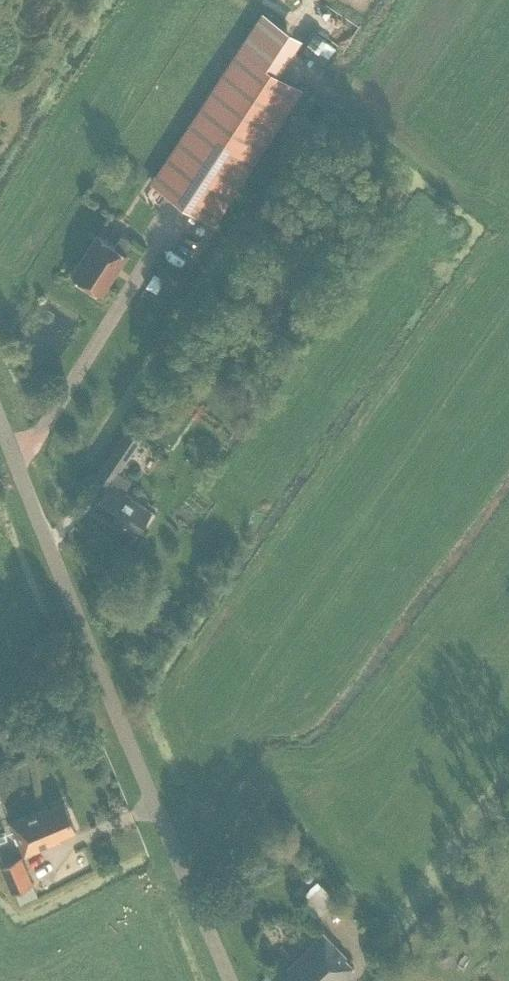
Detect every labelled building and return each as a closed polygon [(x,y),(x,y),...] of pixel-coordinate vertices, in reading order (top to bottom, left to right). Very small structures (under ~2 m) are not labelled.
[(303,87),(239,46),(151,181),(215,223),(303,87)] [(103,294),(129,253),(126,251),(133,241),(122,234),(115,246),(96,233),(70,273),(103,294)] [(146,286),(157,292),(166,278),(155,271),(146,286)] [(109,482),(110,482),(141,436),(128,427),(97,473),(109,482)] [(110,482),(109,482),(92,507),(119,526),(122,521),(136,531),(151,509),(110,482)] [(76,830),(64,801),(41,810),(40,808),(10,821),(25,854),(55,842),(54,839),(76,830)] [(12,893),(33,883),(22,855),(1,865),(12,893)] [(301,896),(306,891),(300,884),(295,889),(301,896)] [(314,892),(328,907),(335,901),(321,886),(314,892)] [(354,966),(346,957),(347,956),(323,932),(287,967),(290,970),(278,980),(339,980),(354,966)]
